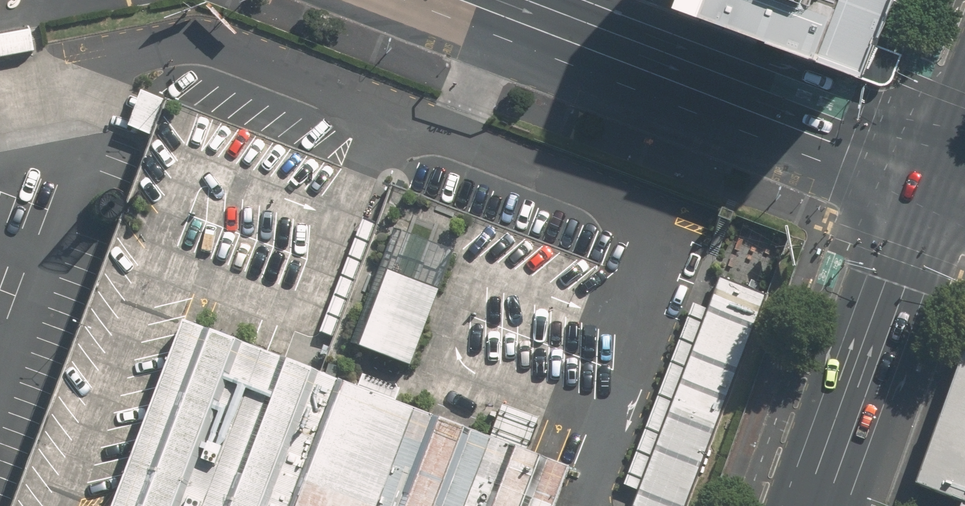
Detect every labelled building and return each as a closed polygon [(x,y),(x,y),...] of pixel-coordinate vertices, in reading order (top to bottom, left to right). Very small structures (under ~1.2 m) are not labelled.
[(875,47),(892,0),(746,0),(875,47)] [(34,52),(33,47),(30,30),(0,36),(0,59),(34,52)] [(164,100),(138,90),(125,126),(151,136),(164,100)] [(164,100),(151,136),(9,505),(50,505),(200,114),(164,100)] [(341,318),(376,225),(364,221),(321,331),(334,336),(341,318)] [(441,289),(390,269),(360,348),(412,367),(441,289)] [(715,274),(630,505),(685,505),(764,292),(715,274)] [(570,467),(186,323),(116,505),(556,505),(570,467)] [(961,352),(912,485),(959,503),(958,505),(964,505),(964,354),(961,352)]
